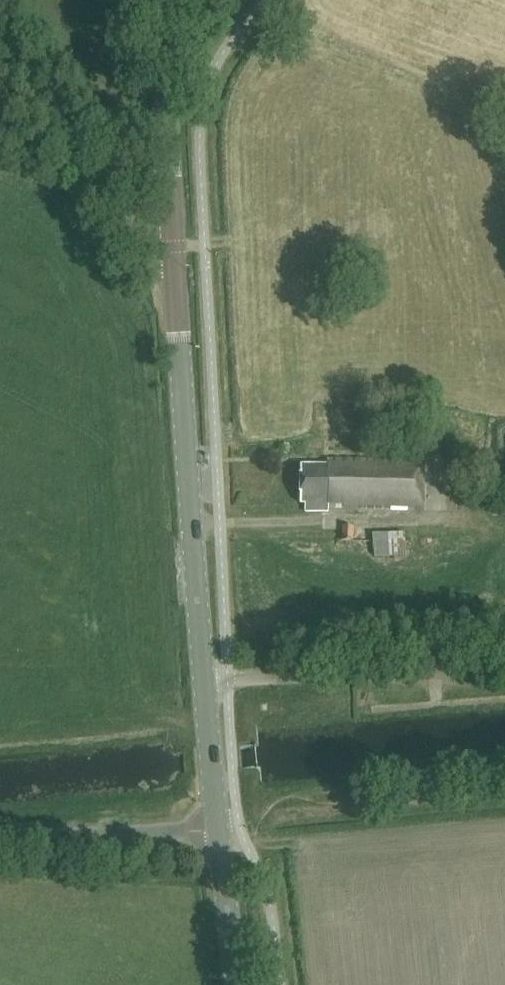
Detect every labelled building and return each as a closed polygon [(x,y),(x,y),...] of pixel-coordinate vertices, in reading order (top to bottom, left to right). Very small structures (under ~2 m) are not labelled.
[(423,511),(423,466),(424,460),(329,458),(328,465),(301,465),(301,472),(301,509),(306,509),(306,511),(328,511),(328,508),(344,508),(344,510),(423,511)] [(493,497),(491,513),(504,515),(504,499),(493,497)] [(354,540),(354,526),(343,526),(342,539),(354,540)] [(374,556),(406,556),(405,533),(372,533),(374,556)]
